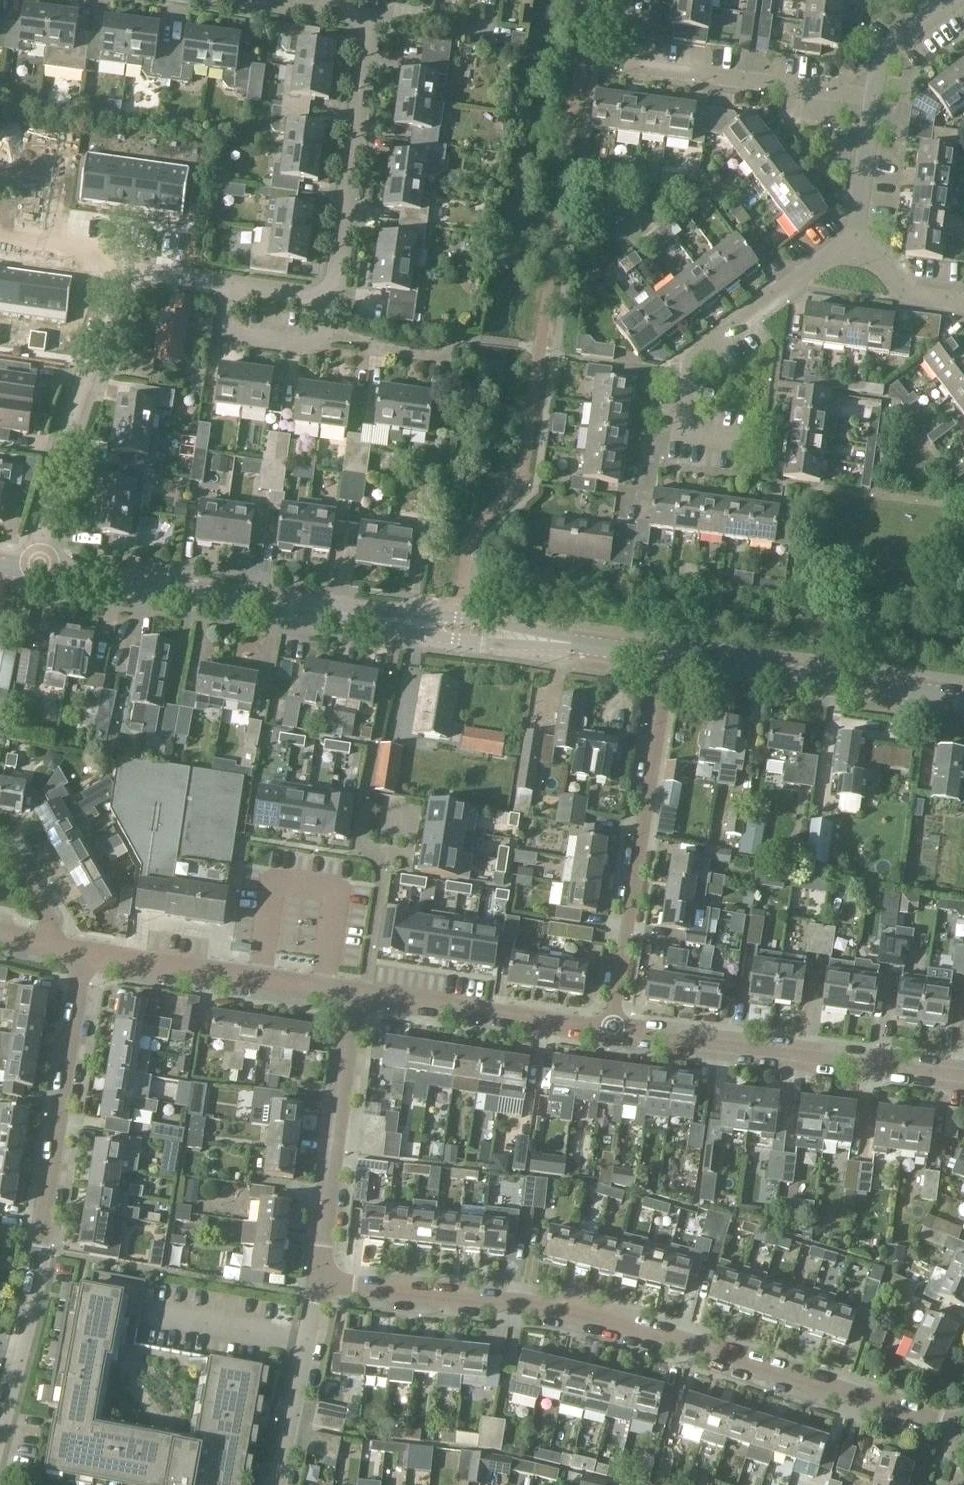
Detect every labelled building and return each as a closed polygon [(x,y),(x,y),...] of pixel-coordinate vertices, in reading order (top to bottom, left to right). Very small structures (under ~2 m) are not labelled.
[(674,3),(711,8),(712,0),(675,0),(674,3)] [(763,0),(761,15),(770,16),(772,2),(763,0)] [(805,20),(841,25),(844,4),(810,0),(807,0),(805,20)] [(708,31),(711,8),(674,3),(671,26),(708,31)] [(22,28),(8,26),(5,49),(30,52),(31,45),(46,47),(51,10),(25,6),(22,28)] [(84,73),(86,60),(89,37),(75,35),(78,13),(51,10),(46,47),(43,67),(84,73)] [(755,14),(743,12),(740,36),(752,38),(755,14)] [(773,16),(770,16),(761,15),(758,39),(769,41),(773,16)] [(113,56),(127,58),(133,21),(106,17),(103,39),(89,37),(86,60),(112,63),(113,56)] [(838,48),(841,25),(805,20),(802,40),(794,39),(793,52),(820,55),(821,46),(838,48)] [(146,78),(167,81),(171,48),(156,46),(159,25),(133,21),(127,58),(126,66),(142,68),(141,72),(146,78)] [(5,49),(8,26),(0,25),(0,48),(5,49)] [(317,29),(285,25),(282,46),(286,51),(297,53),(295,67),(333,72),(337,46),(315,43),(317,29)] [(194,67),(209,69),(214,32),(187,29),(184,50),(171,48),(167,81),(189,84),(192,82),(194,67)] [(240,36),(214,32),(209,69),(224,71),(223,82),(228,89),(248,92),(248,89),(249,82),(252,59),(237,57),(240,36)] [(524,51),(526,35),(512,34),(510,50),(524,51)] [(402,71),(399,98),(444,104),(452,43),(429,40),(424,74),(402,71)] [(947,74),(963,97),(963,61),(947,74)] [(333,72),(295,67),(295,68),(287,67),(281,108),(306,111),(308,97),(329,100),(333,72)] [(911,115),(934,118),(946,109),(952,117),(963,108),(963,97),(947,74),(929,87),(930,89),(912,103),(911,115)] [(248,92),(246,101),(261,103),(262,91),(248,89),(248,92)] [(591,128),(617,131),(622,96),(613,95),(613,91),(597,89),(597,92),(591,128)] [(622,92),(622,96),(617,131),(640,135),(646,99),(637,98),(638,94),(622,92)] [(646,96),(646,99),(640,135),(666,138),(671,102),(662,101),(662,98),(646,96)] [(438,143),(444,104),(399,98),(395,125),(417,128),(415,140),(438,143)] [(704,143),(705,132),(709,108),(696,107),(696,106),(686,105),(687,101),(671,99),(671,102),(666,138),(704,143)] [(306,111),(281,108),(274,107),(271,126),(276,133),(286,134),(284,149),(322,154),(325,127),(304,124),(306,111)] [(705,132),(717,134),(721,110),(709,108),(705,132)] [(722,134),(738,154),(766,132),(761,125),(763,123),(754,111),(751,113),(751,112),(740,121),(734,112),(721,110),(717,134),(722,134)] [(911,115),(909,127),(932,130),(934,118),(911,115)] [(931,141),(932,130),(909,127),(908,138),(931,141)] [(769,130),(766,132),(738,154),(752,174),(781,152),(776,145),(778,143),(769,130)] [(446,144),(438,143),(415,140),(413,155),(391,153),(388,179),(425,184),(427,169),(438,170),(443,167),(446,144)] [(920,145),(917,168),(954,173),(957,150),(920,145)] [(274,163),(271,189),(295,192),(297,178),(318,181),(322,154),(284,149),(282,164),(274,163)] [(784,150),(781,152),(752,174),(767,194),(796,172),(791,165),(794,163),(784,150)] [(87,159),(82,201),(107,203),(111,162),(87,159)] [(585,172),(595,173),(596,162),(587,160),(585,172)] [(111,162),(107,203),(131,206),(136,165),(111,162)] [(136,165),(131,206),(155,209),(160,168),(160,167),(136,165)] [(626,177),(634,179),(635,167),(627,166),(626,177)] [(646,169),(635,167),(634,179),(644,180),(646,169)] [(160,168),(155,209),(180,212),(185,171),(160,168)] [(204,169),(196,168),(194,180),(202,181),(204,169)] [(951,195),(954,173),(917,168),(914,190),(951,195)] [(799,170),(796,172),(767,194),(783,214),(811,192),(806,185),(809,183),(799,170)] [(659,186),(671,188),(673,175),(660,173),(659,186)] [(721,181),(714,173),(705,180),(711,189),(721,181)] [(406,209),(404,222),(427,226),(431,200),(423,199),(425,184),(388,179),(384,206),(406,209)] [(193,192),(201,194),(202,182),(194,180),(193,192)] [(260,188),(259,196),(269,197),(270,190),(260,188)] [(275,215),(273,230),(311,235),(315,208),(293,205),(295,192),(271,189),(270,190),(269,197),(267,214),(275,215)] [(814,190),(811,192),(783,214),(798,234),(827,212),(821,204),(823,202),(814,190)] [(914,190),(911,211),(948,216),(951,195),(914,190)] [(193,192),(191,204),(199,205),(201,194),(193,192)] [(706,198),(698,204),(705,213),(713,207),(706,198)] [(189,216),(197,217),(199,205),(191,204),(189,216)] [(729,212),(734,219),(744,212),(739,205),(729,212)] [(911,211),(908,232),(945,237),(948,216),(911,211)] [(750,220),(744,212),(734,219),(741,226),(750,220)] [(380,234),(377,260),(426,266),(428,252),(424,251),(427,226),(404,222),(402,237),(380,234)] [(674,223),(667,228),(674,237),(681,232),(674,223)] [(666,244),(674,237),(667,228),(659,234),(666,244)] [(307,262),(311,235),(273,230),(273,231),(262,229),(260,244),(252,250),(250,269),(284,273),(286,259),(307,262)] [(942,259),(945,237),(908,232),(905,254),(942,259)] [(773,253),(757,233),(747,241),(762,261),(773,253)] [(757,264),(736,237),(716,252),(738,280),(745,275),(747,278),(759,268),(757,265),(758,265),(757,264)] [(635,252),(627,258),(634,267),(642,261),(635,252)] [(716,252),(696,267),(718,295),(725,290),(727,293),(740,283),(738,280),(716,252)] [(626,273),(634,267),(627,258),(619,264),(626,273)] [(426,266),(377,260),(373,287),(386,289),(386,295),(390,295),(386,320),(414,324),(421,268),(426,268),(426,266)] [(720,298),(718,295),(696,267),(676,282),(698,310),(705,305),(707,308),(720,298)] [(5,316),(12,273),(0,271),(0,315),(5,316)] [(12,273),(5,316),(30,319),(36,277),(12,273)] [(36,277),(30,319),(54,323),(61,280),(36,277)] [(700,313),(698,310),(676,282),(656,297),(667,312),(678,326),(685,320),(687,323),(700,313)] [(162,311),(154,359),(181,363),(188,316),(191,298),(177,296),(174,313),(162,311)] [(656,297),(637,312),(659,341),(666,335),(668,338),(680,328),(678,326),(667,312),(656,297)] [(801,342),(823,345),(828,308),(806,305),(801,342)] [(823,345),(845,348),(850,311),(828,308),(823,345)] [(871,313),(860,312),(850,311),(845,348),(866,351),(871,313)] [(894,316),(871,313),(866,351),(889,354),(910,356),(912,338),(903,336),(906,312),(895,311),(894,316)] [(637,312),(616,328),(638,356),(646,350),(648,353),(661,343),(659,341),(637,312)] [(903,336),(912,338),(914,338),(917,314),(906,312),(903,336)] [(914,338),(925,339),(929,315),(917,314),(914,338)] [(941,317),(929,315),(925,339),(938,341),(941,317)] [(32,331),(29,349),(37,350),(39,333),(32,331)] [(39,333),(37,350),(45,351),(48,333),(39,333)] [(580,355),(592,356),(613,359),(614,346),(594,343),(589,337),(578,335),(575,350),(581,351),(580,355)] [(963,358),(963,355),(953,340),(923,362),(936,379),(963,358)] [(23,349),(14,348),(13,357),(22,358),(23,349)] [(950,397),(963,386),(963,358),(936,379),(950,397)] [(32,407),(36,380),(14,377),(16,363),(0,361),(0,402),(32,407)] [(596,379),(593,403),(628,408),(629,399),(633,400),(635,384),(631,384),(631,383),(610,380),(611,368),(588,364),(586,377),(596,379)] [(216,405),(241,408),(246,368),(221,365),(216,405)] [(785,366),(784,380),(794,381),(796,367),(785,366)] [(273,371),(246,368),(241,408),(268,412),(273,371)] [(820,378),(805,376),(804,385),(819,387),(820,378)] [(826,379),(825,388),(840,390),(841,381),(826,379)] [(398,443),(400,430),(406,390),(397,388),(398,383),(383,381),(382,386),(381,386),(381,390),(377,389),(374,407),(378,407),(376,426),(389,428),(387,442),(398,443)] [(848,382),(847,391),(861,393),(863,384),(848,382)] [(295,424),(320,427),(326,387),(300,384),(295,424)] [(868,393),(883,395),(884,387),(869,385),(868,393)] [(963,414),(963,413),(963,386),(950,397),(963,414)] [(176,392),(144,387),(141,402),(120,398),(116,425),(153,430),(155,416),(172,418),(176,392)] [(352,391),(326,387),(320,427),(347,431),(352,391)] [(433,394),(406,390),(400,430),(428,434),(433,394)] [(795,390),(792,413),(829,417),(832,395),(795,390)] [(913,404),(918,401),(912,394),(901,402),(906,409),(913,404)] [(32,407),(0,402),(0,442),(5,442),(6,431),(28,434),(32,407)] [(593,403),(589,428),(625,433),(626,424),(629,425),(632,409),(628,408),(593,403)] [(906,409),(905,410),(912,418),(919,412),(913,404),(906,409)] [(872,408),(870,423),(879,424),(881,409),(872,408)] [(829,417),(792,413),(789,435),(826,439),(834,440),(837,419),(829,417)] [(555,414),(554,424),(565,425),(566,416),(555,414)] [(951,419),(939,428),(944,435),(956,425),(951,419)] [(195,452),(207,453),(211,425),(199,424),(196,444),(195,452)] [(564,435),(565,425),(554,424),(553,433),(564,435)] [(151,446),(153,430),(116,425),(112,452),(133,455),(132,467),(123,466),(123,467),(146,470),(146,471),(155,473),(159,447),(151,446)] [(589,428),(586,453),(622,458),(623,449),(626,449),(628,433),(625,433),(589,428)] [(933,444),(944,435),(939,428),(928,437),(933,444)] [(867,444),(876,445),(878,430),(869,429),(867,444)] [(263,461),(275,463),(278,434),(267,433),(263,461)] [(275,463),(287,464),(291,436),(278,434),(275,463)] [(343,472),(354,473),(359,436),(348,434),(343,472)] [(452,434),(450,451),(456,451),(458,435),(457,435),(452,434)] [(789,435),(786,456),(823,460),(826,439),(789,435)] [(362,436),(359,436),(354,473),(367,475),(371,447),(361,445),(362,436)] [(183,443),(182,453),(194,455),(195,452),(196,444),(183,443)] [(864,466),(873,467),(875,452),(866,451),(864,466)] [(207,453),(195,452),(194,455),(191,481),(203,483),(207,453)] [(625,458),(622,458),(586,453),(583,478),(573,477),(571,490),(595,493),(597,480),(617,483),(618,483),(620,474),(623,474),(625,458)] [(820,482),(823,460),(786,456),(783,478),(820,482)] [(227,475),(228,470),(229,460),(229,459),(213,457),(211,472),(227,475)] [(259,491),(271,492),(275,463),(263,461),(262,464),(243,461),(242,474),(261,476),(259,491)] [(2,522),(8,488),(7,488),(7,486),(10,486),(13,465),(0,463),(0,521),(2,522)] [(275,463),(271,492),(283,494),(287,464),(275,463)] [(963,474),(963,463),(954,471),(959,478),(963,474)] [(143,497),(146,471),(146,470),(123,467),(121,481),(100,478),(96,505),(133,510),(135,495),(143,497)] [(350,503),(354,473),(343,472),(339,502),(350,503)] [(863,472),(861,487),(870,488),(872,473),(863,472)] [(363,505),(367,475),(354,473),(350,503),(363,505)] [(431,514),(435,484),(423,482),(418,512),(431,514)] [(638,519),(637,530),(635,543),(648,545),(650,527),(675,531),(680,495),(671,494),(672,490),(656,488),(656,492),(655,492),(651,521),(638,519)] [(675,531),(699,534),(704,498),(696,497),(696,494),(680,492),(680,495),(675,531)] [(699,534),(724,537),(729,502),(720,500),(720,497),(705,495),(704,498),(699,534)] [(729,502),(724,537),(749,541),(753,505),(745,504),(745,500),(729,498),(729,502)] [(198,543),(223,546),(228,505),(203,502),(198,543)] [(754,502),(753,505),(749,541),(790,546),(795,514),(779,512),(779,509),(769,507),(770,504),(754,502)] [(131,526),(133,510),(96,505),(92,532),(113,535),(111,549),(135,552),(138,527),(131,526)] [(176,505),(175,516),(186,518),(187,506),(176,505)] [(255,508),(228,505),(223,546),(250,549),(255,508)] [(309,508),(283,505),(282,512),(277,545),(303,549),(309,508)] [(335,512),(309,508),(303,549),(329,552),(335,512)] [(171,524),(176,531),(183,525),(178,518),(171,524)] [(632,566),(635,543),(637,530),(557,519),(553,552),(606,559),(605,562),(632,566)] [(356,564),(381,567),(387,527),(362,524),(356,564)] [(414,530),(387,527),(381,567),(408,571),(414,530)] [(685,575),(693,577),(695,565),(687,564),(685,575)] [(706,567),(695,565),(693,577),(704,578),(706,567)] [(734,583),(743,584),(744,573),(736,571),(734,583)] [(755,574),(744,573),(743,584),(753,586),(755,574)] [(66,682),(67,677),(75,627),(55,624),(46,679),(66,682)] [(95,630),(75,627),(67,677),(87,680),(95,630)] [(147,706),(149,695),(147,695),(150,681),(151,681),(155,662),(148,661),(152,640),(143,638),(141,650),(131,648),(126,678),(136,679),(132,703),(135,704),(131,731),(143,733),(145,721),(144,721),(147,706)] [(147,695),(149,695),(147,706),(163,708),(173,643),(152,640),(148,661),(155,662),(151,681),(150,681),(147,695)] [(9,692),(18,648),(0,645),(0,690),(9,692)] [(41,654),(22,651),(16,685),(35,688),(41,654)] [(300,703),(323,707),(324,697),(329,665),(306,661),(300,697),(289,695),(284,727),(296,729),(300,703)] [(329,665),(324,697),(336,699),(335,709),(336,709),(334,723),(333,732),(335,733),(342,734),(353,669),(329,665)] [(202,667),(197,695),(195,704),(196,704),(223,709),(225,702),(224,701),(230,672),(202,667)] [(342,734),(352,736),(356,712),(359,713),(360,703),(373,705),(379,674),(353,669),(342,734)] [(257,677),(230,672),(224,701),(239,704),(237,712),(250,714),(257,677)] [(415,733),(446,738),(456,682),(424,677),(415,733)] [(83,727),(94,729),(100,702),(102,689),(87,687),(83,714),(85,714),(83,727)] [(0,690),(0,721),(3,722),(9,692),(0,690)] [(554,747),(576,751),(579,734),(580,728),(582,728),(586,727),(587,720),(584,717),(582,716),(585,697),(563,693),(554,747)] [(100,702),(94,729),(91,740),(106,743),(115,700),(101,696),(100,702)] [(180,708),(167,706),(162,731),(163,731),(162,736),(167,737),(166,742),(174,743),(180,708)] [(181,708),(176,736),(187,738),(188,738),(193,711),(193,710),(181,708)] [(698,762),(720,765),(727,719),(710,716),(708,732),(704,731),(700,734),(698,745),(700,748),(698,762)] [(736,771),(742,772),(746,743),(741,742),(744,721),(727,719),(720,765),(717,784),(734,787),(736,771)] [(156,723),(145,721),(143,733),(154,735),(156,723)] [(249,721),(241,767),(253,770),(261,723),(249,721)] [(803,729),(772,725),(767,761),(786,764),(783,784),(814,788),(817,764),(799,761),(803,729)] [(461,749),(501,755),(504,735),(465,729),(461,749)] [(515,807),(530,809),(542,733),(526,730),(515,807)] [(280,734),(279,744),(291,746),(293,736),(280,734)] [(618,740),(579,734),(576,751),(572,774),(611,781),(618,740)] [(865,738),(838,734),(832,775),(839,776),(836,795),(863,799),(867,776),(860,774),(865,738)] [(304,748),(306,738),(293,736),(291,746),(304,748)] [(324,751),(336,753),(338,743),(325,741),(324,751)] [(349,755),(351,745),(338,743),(336,753),(349,755)] [(382,745),(375,790),(395,793),(402,748),(382,745)] [(893,749),(890,767),(910,770),(912,752),(893,749)] [(960,804),(963,769),(963,752),(938,749),(932,793),(931,799),(960,804)] [(4,767),(16,769),(18,760),(6,759),(4,767)] [(118,760),(111,811),(142,866),(135,911),(223,924),(244,778),(118,760)] [(661,805),(677,808),(685,765),(669,762),(661,805)] [(2,781),(0,795),(0,808),(22,812),(27,778),(16,776),(15,783),(2,781)] [(47,834),(71,820),(84,813),(94,808),(112,797),(113,785),(110,779),(81,795),(85,802),(75,808),(63,788),(46,798),(51,806),(36,815),(47,834)] [(308,788),(286,785),(284,795),(278,828),(301,832),(306,797),(308,788)] [(278,828),(284,795),(262,791),(256,826),(278,828)] [(353,796),(331,792),(329,801),(324,836),(346,839),(353,796)] [(560,795),(559,809),(585,813),(587,799),(560,795)] [(324,836),(329,801),(306,797),(301,832),(324,836)] [(924,802),(914,800),(911,817),(922,818),(924,802)] [(432,804),(429,827),(463,832),(473,833),(476,811),(432,804)] [(90,822),(91,821),(99,817),(94,808),(84,813),(90,822)] [(559,809),(557,822),(583,826),(585,813),(559,809)] [(518,829),(520,816),(510,814),(508,827),(518,829)] [(726,835),(741,837),(744,816),(729,814),(726,835)] [(744,816),(741,837),(739,853),(757,855),(758,846),(761,847),(765,819),(744,816)] [(47,834),(59,854),(83,840),(71,820),(47,834)] [(805,863),(803,877),(824,880),(826,866),(828,867),(834,825),(811,821),(805,863)] [(579,836),(575,860),(604,865),(608,840),(600,839),(602,828),(587,825),(585,837),(579,836)] [(425,849),(460,854),(463,832),(429,827),(425,849)] [(117,835),(102,844),(106,852),(122,843),(117,835)] [(59,854),(70,874),(94,860),(83,840),(59,854)] [(127,852),(122,843),(106,852),(112,861),(127,852)] [(499,848),(497,860),(507,862),(509,849),(499,848)] [(711,861),(729,864),(732,853),(705,848),(703,860),(711,861)] [(460,854),(425,849),(421,871),(456,877),(460,854)] [(674,854),(670,878),(723,886),(724,877),(709,874),(711,861),(703,860),(700,859),(700,858),(674,854)] [(100,871),(94,860),(70,874),(71,876),(69,880),(72,886),(76,886),(81,894),(105,880),(113,875),(108,866),(100,871)] [(495,873),(505,875),(507,862),(497,860),(495,873)] [(564,882),(564,883),(600,888),(604,865),(575,860),(571,883),(564,882)] [(518,876),(533,878),(535,870),(519,867),(518,876)] [(757,886),(764,887),(766,872),(759,871),(757,886)] [(400,885),(413,887),(414,878),(401,876),(400,885)] [(532,885),(533,878),(518,876),(516,883),(532,885)] [(792,888),(802,890),(803,877),(793,876),(792,888)] [(426,890),(427,880),(414,878),(413,887),(426,890)] [(721,897),(723,886),(670,878),(666,902),(704,907),(706,895),(721,897)] [(81,894),(82,895),(80,899),(83,905),(87,904),(93,914),(117,900),(105,880),(81,894)] [(445,893),(458,895),(459,885),(446,883),(445,893)] [(596,912),(600,888),(564,883),(560,906),(557,906),(556,918),(580,922),(582,910),(596,912)] [(471,897),(472,887),(459,885),(458,895),(471,897)] [(119,914),(130,916),(133,891),(123,890),(119,914)] [(495,900),(508,902),(508,898),(509,892),(496,890),(495,900)] [(939,901),(938,910),(955,912),(959,918),(963,918),(963,904),(939,901)] [(720,910),(704,907),(666,902),(662,926),(689,930),(691,917),(718,921),(720,910)] [(387,907),(380,951),(402,954),(409,915),(409,910),(387,907)] [(402,954),(425,958),(430,923),(431,919),(409,915),(402,954)] [(760,947),(764,919),(751,916),(746,945),(760,947)] [(448,961),(470,965),(475,930),(477,921),(455,917),(453,927),(448,961)] [(505,917),(502,943),(516,945),(520,919),(505,917)] [(550,922),(548,936),(566,939),(568,925),(550,922)] [(448,961),(453,927),(431,923),(426,958),(448,961)] [(594,929),(568,925),(566,939),(592,943),(594,929)] [(808,951),(819,953),(822,928),(811,926),(808,951)] [(834,929),(822,928),(819,953),(830,955),(834,929)] [(894,938),(891,965),(903,967),(904,956),(914,940),(913,940),(914,930),(896,928),(895,938),(894,938)] [(470,965),(493,968),(498,934),(475,930),(470,965)] [(882,936),(878,964),(891,965),(894,938),(882,936)] [(703,946),(698,979),(699,980),(695,1006),(720,1010),(725,975),(711,973),(713,957),(715,957),(716,948),(703,946)] [(957,947),(953,973),(953,974),(963,975),(963,948),(957,947)] [(667,965),(676,966),(679,949),(670,948),(667,965)] [(774,1001),(775,1001),(780,964),(781,956),(756,953),(750,997),(762,999),(763,1003),(771,1004),(774,1001)] [(509,984),(534,988),(538,958),(513,954),(509,984)] [(563,962),(538,958),(534,988),(559,991),(563,962)] [(794,966),(780,964),(775,1001),(799,1004),(806,960),(795,958),(794,966)] [(823,1008),(848,1011),(855,964),(829,960),(823,1008)] [(855,960),(855,964),(848,1011),(849,1011),(850,1016),(860,1017),(863,1013),(872,1015),(879,967),(873,966),(871,962),(855,960)] [(563,962),(559,991),(584,995),(588,965),(563,962)] [(926,985),(921,1022),(923,1026),(933,1027),(936,1024),(945,1025),(952,981),(953,974),(953,973),(928,969),(927,978),(926,985)] [(647,999),(671,1002),(675,976),(652,972),(647,999)] [(902,975),(896,1018),(905,1020),(907,1024),(918,1025),(920,1022),(921,1022),(926,985),(927,978),(912,976),(902,975)] [(671,1002),(695,1006),(699,980),(675,976),(671,1002)] [(10,998),(7,1011),(45,1017),(49,993),(22,989),(23,987),(10,985),(8,998),(10,998)] [(120,998),(116,1022),(170,1030),(171,1021),(155,1018),(157,1002),(146,1000),(146,1002),(120,998)] [(185,1008),(181,1033),(187,1034),(195,1035),(199,1010),(185,1008)] [(45,1017),(7,1011),(0,1010),(0,1020),(16,1023),(13,1036),(41,1041),(45,1017)] [(215,1012),(211,1039),(226,1041),(235,1042),(239,1015),(215,1012)] [(232,1069),(232,1070),(238,1071),(242,1072),(245,1052),(258,1053),(259,1045),(263,1019),(239,1015),(235,1042),(236,1042),(234,1054),(232,1069)] [(263,1019),(259,1045),(273,1048),(272,1059),(269,1076),(279,1078),(279,1076),(281,1061),(283,1049),(286,1022),(285,1022),(263,1019)] [(116,1022),(112,1046),(139,1050),(141,1036),(151,1038),(168,1041),(178,1042),(186,1040),(187,1034),(181,1033),(169,1031),(170,1030),(116,1022)] [(279,1076),(279,1078),(289,1079),(291,1062),(293,1050),(308,1053),(312,1026),(286,1022),(283,1049),(281,1061),(279,1076)] [(37,1064),(41,1041),(13,1036),(0,1034),(0,1058),(37,1064)] [(384,1061),(383,1067),(408,1071),(412,1041),(387,1037),(386,1048),(384,1061)] [(412,1041),(408,1071),(431,1075),(435,1045),(412,1041)] [(435,1045),(431,1075),(455,1079),(459,1048),(435,1045)] [(112,1046),(109,1070),(135,1075),(145,1076),(149,1052),(139,1050),(112,1046)] [(373,1046),(371,1059),(384,1061),(386,1048),(373,1046)] [(453,1089),(453,1091),(476,1094),(478,1082),(483,1052),(459,1048),(455,1079),(453,1089)] [(224,1052),(222,1069),(232,1070),(232,1069),(234,1054),(224,1052)] [(478,1082),(476,1094),(500,1098),(501,1086),(506,1056),(483,1052),(478,1082)] [(501,1086),(500,1098),(524,1102),(526,1090),(531,1060),(506,1056),(501,1086)] [(573,1116),(575,1099),(576,1090),(575,1090),(580,1060),(556,1056),(550,1095),(568,1098),(565,1115),(573,1116)] [(0,1058),(0,1071),(8,1073),(6,1083),(34,1087),(37,1064),(0,1058)] [(181,1059),(179,1072),(189,1074),(191,1060),(181,1059)] [(575,1090),(576,1090),(575,1099),(591,1101),(589,1118),(597,1120),(599,1102),(601,1094),(600,1093),(604,1063),(580,1060),(575,1090)] [(620,1123),(623,1106),(627,1066),(604,1063),(600,1093),(601,1094),(599,1102),(614,1104),(612,1122),(620,1123)] [(648,1100),(651,1070),(627,1066),(623,1106),(638,1108),(636,1125),(644,1126),(648,1100)] [(109,1070),(105,1094),(131,1098),(147,1100),(151,1077),(145,1076),(135,1075),(109,1070)] [(230,1082),(237,1083),(238,1071),(232,1070),(231,1072),(230,1080),(230,1082)] [(648,1100),(671,1103),(675,1073),(651,1070),(648,1100)] [(675,1073),(671,1103),(669,1117),(692,1120),(695,1107),(700,1076),(675,1073)] [(179,1082),(178,1090),(190,1092),(191,1084),(179,1082)] [(402,1098),(404,1088),(392,1086),(391,1096),(402,1098)] [(734,1129),(747,1131),(752,1091),(726,1088),(721,1133),(733,1134),(734,1129)] [(270,1125),(299,1129),(302,1105),(286,1103),(287,1092),(263,1089),(254,1089),(250,1125),(270,1127),(270,1125)] [(444,1089),(441,1111),(449,1113),(450,1104),(453,1090),(446,1089),(444,1089)] [(780,1095),(752,1091),(747,1131),(762,1133),(762,1138),(774,1139),(780,1095)] [(105,1094),(101,1118),(106,1118),(131,1122),(131,1123),(132,1123),(134,1111),(156,1115),(158,1102),(147,1100),(131,1098),(105,1094)] [(811,1139),(825,1141),(830,1101),(803,1098),(797,1142),(810,1144),(811,1139)] [(856,1104),(830,1101),(825,1141),(839,1142),(838,1148),(851,1149),(856,1104)] [(188,1104),(186,1116),(192,1117),(202,1118),(204,1106),(188,1104)] [(26,1136),(30,1112),(0,1107),(0,1131),(26,1136)] [(888,1149),(902,1150),(907,1111),(880,1107),(875,1152),(887,1154),(888,1149)] [(949,1107),(947,1122),(959,1124),(961,1109),(949,1107)] [(934,1114),(907,1111),(902,1150),(916,1152),(916,1157),(928,1159),(934,1114)] [(387,1113),(386,1119),(388,1119),(387,1131),(387,1132),(386,1134),(397,1136),(399,1114),(387,1113)] [(363,1116),(362,1129),(387,1132),(387,1131),(388,1119),(386,1119),(363,1116)] [(957,1138),(959,1124),(947,1122),(945,1136),(957,1138)] [(182,1143),(184,1129),(154,1124),(151,1139),(182,1143)] [(296,1153),(299,1129),(270,1125),(267,1150),(296,1153)] [(704,1127),(690,1125),(687,1149),(701,1151),(704,1127)] [(360,1142),(359,1154),(360,1155),(383,1158),(385,1145),(385,1144),(386,1135),(386,1134),(387,1132),(362,1129),(360,1142)] [(26,1136),(0,1131),(0,1155),(22,1159),(26,1136)] [(204,1134),(190,1132),(189,1140),(204,1142),(204,1134)] [(385,1145),(383,1158),(399,1159),(402,1136),(397,1136),(386,1134),(386,1135),(385,1144),(385,1145)] [(524,1173),(529,1138),(518,1136),(514,1172),(524,1173)] [(93,1165),(121,1169),(121,1170),(136,1172),(141,1140),(121,1137),(119,1145),(97,1141),(93,1165)] [(203,1149),(204,1142),(189,1140),(188,1148),(203,1149)] [(480,1143),(477,1163),(489,1165),(492,1145),(480,1143)] [(721,1146),(705,1144),(702,1174),(717,1175),(721,1146)] [(446,1146),(444,1163),(456,1164),(458,1147),(446,1146)] [(293,1178),(296,1153),(267,1150),(264,1175),(293,1178)] [(428,1162),(441,1163),(442,1154),(429,1153),(428,1162)] [(766,1181),(779,1183),(783,1154),(770,1153),(766,1181)] [(529,1172),(530,1172),(539,1173),(550,1175),(553,1157),(533,1154),(532,1154),(529,1172)] [(797,1156),(783,1154),(779,1183),(793,1184),(797,1156)] [(18,1182),(22,1159),(0,1155),(0,1179),(18,1182)] [(389,1163),(359,1159),(358,1171),(387,1175),(389,1163)] [(166,1161),(164,1178),(175,1180),(177,1163),(166,1161)] [(846,1190),(857,1191),(861,1163),(849,1161),(846,1190)] [(957,1161),(952,1173),(963,1177),(963,1164),(957,1161)] [(873,1165),(861,1163),(857,1191),(870,1193),(873,1165)] [(404,1174),(417,1175),(418,1166),(405,1164),(404,1174)] [(93,1165),(90,1188),(118,1193),(121,1169),(93,1165)] [(599,1186),(611,1189),(614,1167),(601,1165),(599,1180),(599,1186)] [(417,1175),(430,1177),(431,1167),(418,1166),(417,1175)] [(453,1169),(452,1179),(465,1181),(466,1171),(453,1169)] [(615,1170),(613,1183),(636,1186),(637,1172),(615,1170)] [(479,1172),(466,1171),(465,1181),(478,1182),(479,1172)] [(935,1201),(939,1173),(927,1171),(923,1199),(935,1201)] [(534,1208),(537,1178),(526,1177),(523,1207),(534,1208)] [(537,1178),(534,1208),(545,1209),(548,1179),(537,1178)] [(18,1182),(0,1179),(0,1204),(14,1206),(18,1182)] [(188,1181),(186,1192),(198,1193),(200,1183),(188,1181)] [(129,1195),(129,1196),(142,1199),(144,1188),(130,1185),(129,1195)] [(261,1200),(258,1223),(287,1227),(290,1202),(274,1200),(275,1189),(251,1186),(249,1199),(261,1200)] [(597,1195),(609,1198),(611,1189),(599,1186),(597,1195)] [(118,1193),(90,1188),(86,1211),(126,1217),(126,1219),(138,1221),(140,1210),(127,1208),(129,1196),(129,1195),(117,1194),(118,1193)] [(624,1192),(611,1189),(609,1198),(622,1201),(624,1192)] [(645,1199),(643,1208),(656,1211),(658,1202),(645,1199)] [(671,1205),(658,1202),(656,1211),(669,1214),(671,1205)] [(177,1206),(177,1213),(191,1215),(191,1207),(177,1206)] [(768,1210),(740,1206),(738,1219),(767,1222),(768,1210)] [(386,1240),(389,1210),(365,1207),(362,1237),(371,1238),(371,1241),(386,1243),(386,1240)] [(487,1208),(485,1220),(482,1250),(491,1251),(491,1254),(505,1255),(506,1252),(507,1253),(510,1223),(494,1221),(496,1209),(487,1208)] [(413,1212),(389,1210),(386,1240),(395,1241),(395,1244),(409,1245),(413,1212)] [(126,1219),(126,1217),(86,1211),(81,1246),(91,1247),(90,1255),(119,1259),(126,1219)] [(712,1243),(721,1214),(708,1211),(701,1239),(699,1239),(695,1257),(683,1254),(681,1256),(680,1259),(670,1256),(662,1288),(685,1294),(686,1291),(687,1291),(695,1258),(708,1261),(712,1243)] [(438,1215),(413,1212),(409,1245),(410,1245),(410,1242),(419,1243),(419,1246),(434,1248),(434,1245),(438,1215)] [(191,1215),(177,1213),(176,1221),(190,1222),(191,1215)] [(161,1216),(148,1214),(147,1222),(160,1224),(161,1216)] [(730,1216),(721,1214),(712,1243),(723,1245),(730,1216)] [(461,1218),(438,1215),(434,1245),(443,1246),(443,1249),(457,1250),(458,1247),(461,1218)] [(923,1227),(948,1237),(958,1241),(962,1229),(929,1216),(921,1227),(923,1227)] [(485,1220),(461,1218),(458,1247),(467,1248),(467,1251),(481,1253),(482,1250),(485,1220)] [(258,1223),(255,1248),(284,1251),(287,1227),(258,1223)] [(948,1237),(923,1227),(919,1239),(943,1249),(948,1237)] [(569,1263),(576,1233),(552,1228),(545,1257),(554,1259),(554,1262),(568,1266),(569,1263)] [(760,1230),(756,1240),(775,1247),(778,1236),(760,1230)] [(592,1268),(593,1268),(599,1239),(576,1233),(569,1263),(578,1265),(577,1268),(591,1271),(592,1268)] [(187,1238),(172,1237),(171,1245),(186,1246),(187,1238)] [(781,1238),(778,1246),(789,1250),(791,1242),(781,1238)] [(615,1277),(623,1245),(599,1239),(593,1268),(616,1274),(615,1277)] [(162,1268),(162,1267),(165,1244),(152,1241),(148,1264),(148,1265),(162,1268)] [(638,1282),(639,1283),(646,1251),(623,1245),(615,1277),(623,1279),(624,1276),(639,1280),(638,1282)] [(903,1265),(906,1248),(889,1246),(887,1263),(903,1265)] [(811,1256),(823,1260),(826,1251),(814,1247),(811,1256)] [(281,1275),(284,1251),(255,1248),(253,1271),(241,1269),(239,1281),(263,1284),(265,1273),(281,1275)] [(670,1256),(646,1251),(639,1283),(647,1285),(648,1282),(662,1285),(662,1288),(670,1256)] [(838,1255),(826,1251),(823,1260),(835,1264),(838,1255)] [(949,1273),(963,1280),(963,1253),(959,1251),(949,1273)] [(718,1304),(732,1308),(742,1277),(728,1273),(731,1266),(729,1262),(722,1260),(710,1298),(719,1301),(718,1304)] [(871,1279),(861,1308),(872,1311),(887,1269),(874,1264),(869,1279),(871,1279)] [(756,1313),(768,1275),(745,1268),(742,1277),(732,1308),(733,1306),(742,1308),(741,1311),(755,1316),(756,1313)] [(107,1484),(112,1484),(241,1484),(262,1368),(211,1358),(195,1449),(176,1446),(177,1443),(92,1428),(105,1356),(111,1357),(116,1326),(137,1329),(146,1282),(93,1272),(90,1290),(70,1286),(48,1407),(71,1411),(68,1424),(56,1421),(47,1473),(94,1482),(93,1484),(106,1484),(107,1484)] [(949,1273),(938,1296),(963,1308),(963,1280),(949,1273)] [(779,1320),(788,1292),(765,1284),(768,1275),(756,1313),(765,1316),(764,1318),(778,1323),(779,1320)] [(897,1275),(893,1285),(914,1295),(919,1285),(897,1275)] [(909,1306),(914,1295),(893,1285),(887,1296),(909,1306)] [(811,1299),(788,1292),(779,1320),(788,1323),(787,1326),(801,1330),(802,1327),(811,1299)] [(825,1334),(825,1335),(834,1306),(811,1299),(802,1327),(811,1330),(810,1333),(824,1337),(825,1334)] [(858,1313),(834,1306),(825,1335),(833,1337),(833,1340),(847,1344),(848,1342),(849,1342),(858,1313)] [(928,1313),(918,1336),(949,1350),(952,1343),(955,1344),(962,1330),(958,1329),(959,1327),(928,1313)] [(878,1321),(870,1344),(881,1348),(890,1325),(878,1321)] [(366,1366),(368,1366),(371,1336),(362,1336),(362,1333),(347,1331),(347,1334),(346,1334),(344,1356),(334,1355),(332,1374),(365,1378),(366,1366)] [(392,1369),(395,1339),(386,1338),(386,1335),(371,1334),(371,1337),(371,1336),(368,1366),(392,1369)] [(395,1339),(392,1369),(390,1382),(414,1384),(416,1371),(419,1341),(410,1341),(410,1338),(395,1336),(395,1339)] [(945,1359),(949,1350),(918,1336),(907,1360),(937,1374),(938,1373),(941,1374),(948,1360),(945,1359)] [(416,1371),(439,1374),(442,1344),(434,1343),(434,1340),(419,1339),(419,1341),(416,1371)] [(439,1374),(464,1376),(467,1346),(458,1345),(458,1343),(443,1341),(443,1344),(442,1344),(439,1374)] [(467,1346),(464,1376),(463,1384),(498,1388),(504,1358),(490,1356),(491,1349),(482,1348),(482,1345),(467,1343),(467,1346)] [(511,1381),(508,1394),(537,1401),(540,1388),(541,1388),(548,1359),(539,1357),(540,1354),(525,1350),(518,1378),(518,1382),(511,1381)] [(548,1359),(541,1388),(565,1394),(572,1364),(563,1362),(564,1360),(549,1356),(549,1359),(548,1359)] [(565,1394),(561,1407),(585,1413),(595,1370),(586,1368),(587,1365),(573,1362),(572,1365),(572,1364),(565,1394)] [(595,1370),(585,1413),(608,1419),(611,1405),(618,1376),(611,1374),(610,1371),(596,1367),(595,1370)] [(611,1405),(608,1419),(630,1424),(631,1421),(633,1410),(634,1410),(641,1381),(633,1379),(634,1376),(619,1373),(619,1376),(618,1376),(611,1405)] [(633,1410),(631,1421),(655,1427),(657,1416),(659,1416),(666,1387),(656,1385),(657,1382),(643,1378),(642,1381),(641,1381),(634,1410),(633,1410)] [(692,1392),(682,1424),(706,1431),(715,1402),(706,1400),(707,1397),(692,1392)] [(706,1431),(703,1440),(726,1447),(729,1438),(738,1410),(729,1407),(730,1404),(716,1400),(715,1403),(715,1402),(706,1431)] [(318,1403),(315,1415),(345,1421),(348,1410),(318,1403)] [(738,1410),(729,1438),(750,1445),(752,1445),(760,1417),(752,1414),(753,1411),(739,1407),(738,1410)] [(750,1445),(745,1460),(768,1467),(773,1452),(775,1452),(783,1424),(774,1421),(774,1418),(762,1414),(761,1417),(760,1417),(752,1445),(750,1445)] [(315,1415),(313,1427),(343,1433),(345,1421),(315,1415)] [(479,1435),(478,1448),(490,1449),(495,1422),(494,1421),(481,1420),(479,1435)] [(783,1424),(775,1452),(798,1460),(806,1431),(802,1429),(803,1427),(785,1421),(784,1424),(783,1424)] [(495,1422),(490,1449),(501,1451),(505,1423),(495,1422)] [(798,1460),(794,1471),(815,1477),(818,1476),(830,1438),(825,1437),(826,1434),(808,1428),(807,1431),(806,1431),(798,1460)] [(395,1439),(409,1440),(410,1430),(396,1429),(395,1439)] [(421,1431),(410,1430),(409,1440),(420,1441),(421,1431)] [(312,1432),(309,1443),(339,1450),(341,1438),(312,1432)] [(455,1445),(468,1446),(478,1448),(479,1435),(456,1432),(456,1435),(455,1443),(455,1445)] [(441,1443),(455,1445),(455,1443),(456,1435),(442,1433),(441,1443)] [(372,1452),(387,1454),(388,1444),(373,1442),(372,1452)] [(309,1443),(307,1456),(337,1462),(337,1460),(339,1451),(339,1450),(309,1443)] [(400,1445),(388,1444),(387,1454),(399,1455),(400,1445)] [(837,1468),(836,1469),(849,1473),(856,1448),(843,1445),(837,1468)] [(412,1446),(409,1470),(431,1472),(432,1459),(433,1449),(433,1448),(412,1446)] [(536,1449),(534,1459),(547,1462),(549,1453),(536,1449)] [(463,1452),(458,1481),(471,1483),(475,1453),(463,1452)] [(475,1453),(471,1483),(485,1484),(487,1472),(509,1476),(510,1471),(512,1459),(489,1456),(475,1453)] [(549,1453),(547,1462),(560,1465),(562,1456),(549,1453)] [(876,1478),(900,1484),(909,1484),(911,1479),(914,1481),(919,1466),(915,1465),(916,1463),(883,1453),(876,1478)] [(636,1484),(640,1484),(648,1484),(655,1458),(643,1455),(636,1484)] [(570,1468),(594,1473),(596,1464),(596,1462),(573,1456),(573,1457),(570,1468)] [(512,1459),(510,1471),(533,1476),(536,1465),(512,1459)] [(655,1484),(667,1484),(673,1462),(661,1459),(655,1484)] [(596,1464),(594,1473),(607,1477),(609,1467),(596,1464)] [(536,1465),(533,1476),(556,1482),(559,1471),(536,1465)] [(567,1483),(575,1484),(580,1484),(582,1477),(569,1473),(567,1483)] [(596,1480),(582,1477),(580,1484),(594,1484),(596,1480)]
